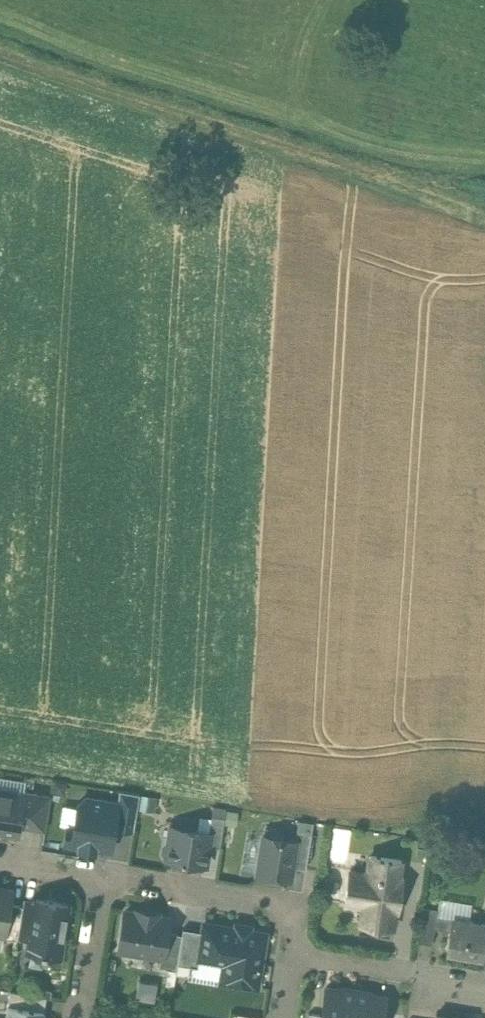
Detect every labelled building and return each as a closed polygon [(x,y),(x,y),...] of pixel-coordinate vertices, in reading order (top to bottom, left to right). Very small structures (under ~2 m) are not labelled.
[(21,786),(20,779),(0,780),(0,787),(21,786)] [(140,793),(120,789),(118,801),(115,825),(134,828),(140,793)] [(51,794),(24,790),(23,794),(24,795),(19,826),(45,830),(51,794)] [(0,791),(0,829),(18,832),(19,826),(24,795),(23,794),(0,791)] [(118,801),(87,796),(78,803),(74,827),(68,826),(65,841),(80,844),(80,848),(95,850),(96,846),(111,849),(115,825),(118,801)] [(225,817),(212,815),(210,831),(211,831),(209,844),(220,846),(225,817)] [(191,824),(181,822),(176,826),(172,825),(170,841),(165,844),(164,851),(167,855),(167,858),(205,864),(209,844),(211,831),(210,831),(195,829),(191,824)] [(312,833),(297,830),(295,839),(297,840),(292,866),(306,868),(312,833)] [(295,839),(264,835),(258,873),(290,878),(292,866),(297,840),(295,839)] [(402,860),(370,855),(368,872),(350,870),(346,902),(364,904),(361,922),(393,927),(395,909),(398,909),(403,877),(400,877),(402,860)] [(0,887),(0,932),(4,933),(5,933),(10,903),(12,889),(0,887)] [(68,903),(36,897),(36,901),(30,937),(28,949),(60,954),(68,903)] [(36,901),(24,899),(23,905),(18,935),(30,937),(36,901)] [(23,905),(10,903),(5,933),(4,933),(4,937),(18,939),(18,935),(23,905)] [(438,908),(423,905),(418,941),(432,943),(435,927),(437,916),(438,908)] [(156,913),(140,910),(139,913),(125,911),(119,948),(161,955),(163,955),(167,931),(169,918),(155,916),(156,913)] [(437,916),(435,927),(451,930),(448,950),(483,956),(484,946),(484,924),(437,916)] [(266,933),(205,923),(203,931),(199,958),(227,963),(232,970),(230,982),(257,986),(266,933)] [(177,969),(176,973),(188,975),(190,965),(198,966),(199,958),(203,931),(183,927),(183,934),(181,946),(177,969)] [(183,934),(167,931),(163,955),(161,955),(159,966),(177,969),(181,946),(183,934)] [(137,995),(154,998),(157,982),(141,978),(137,995)] [(326,987),(322,1015),(321,1017),(352,1017),(356,992),(326,987)] [(47,996),(11,990),(8,1004),(44,1010),(47,996)] [(356,992),(352,1017),(382,1017),(385,997),(356,992)] [(8,1004),(6,1017),(43,1017),(44,1010),(8,1004)]
